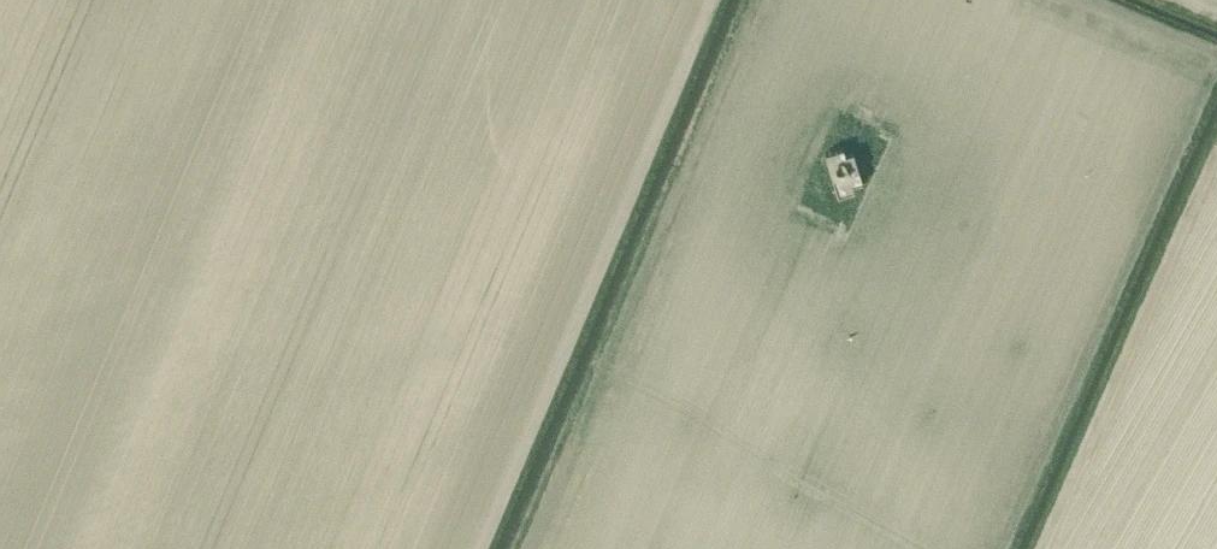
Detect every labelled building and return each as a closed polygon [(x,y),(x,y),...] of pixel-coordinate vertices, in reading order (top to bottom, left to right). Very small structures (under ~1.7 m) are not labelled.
[(842,148),(824,154),(838,200),(854,195),(851,188),(861,185),(852,155),(844,157),(842,148)]
